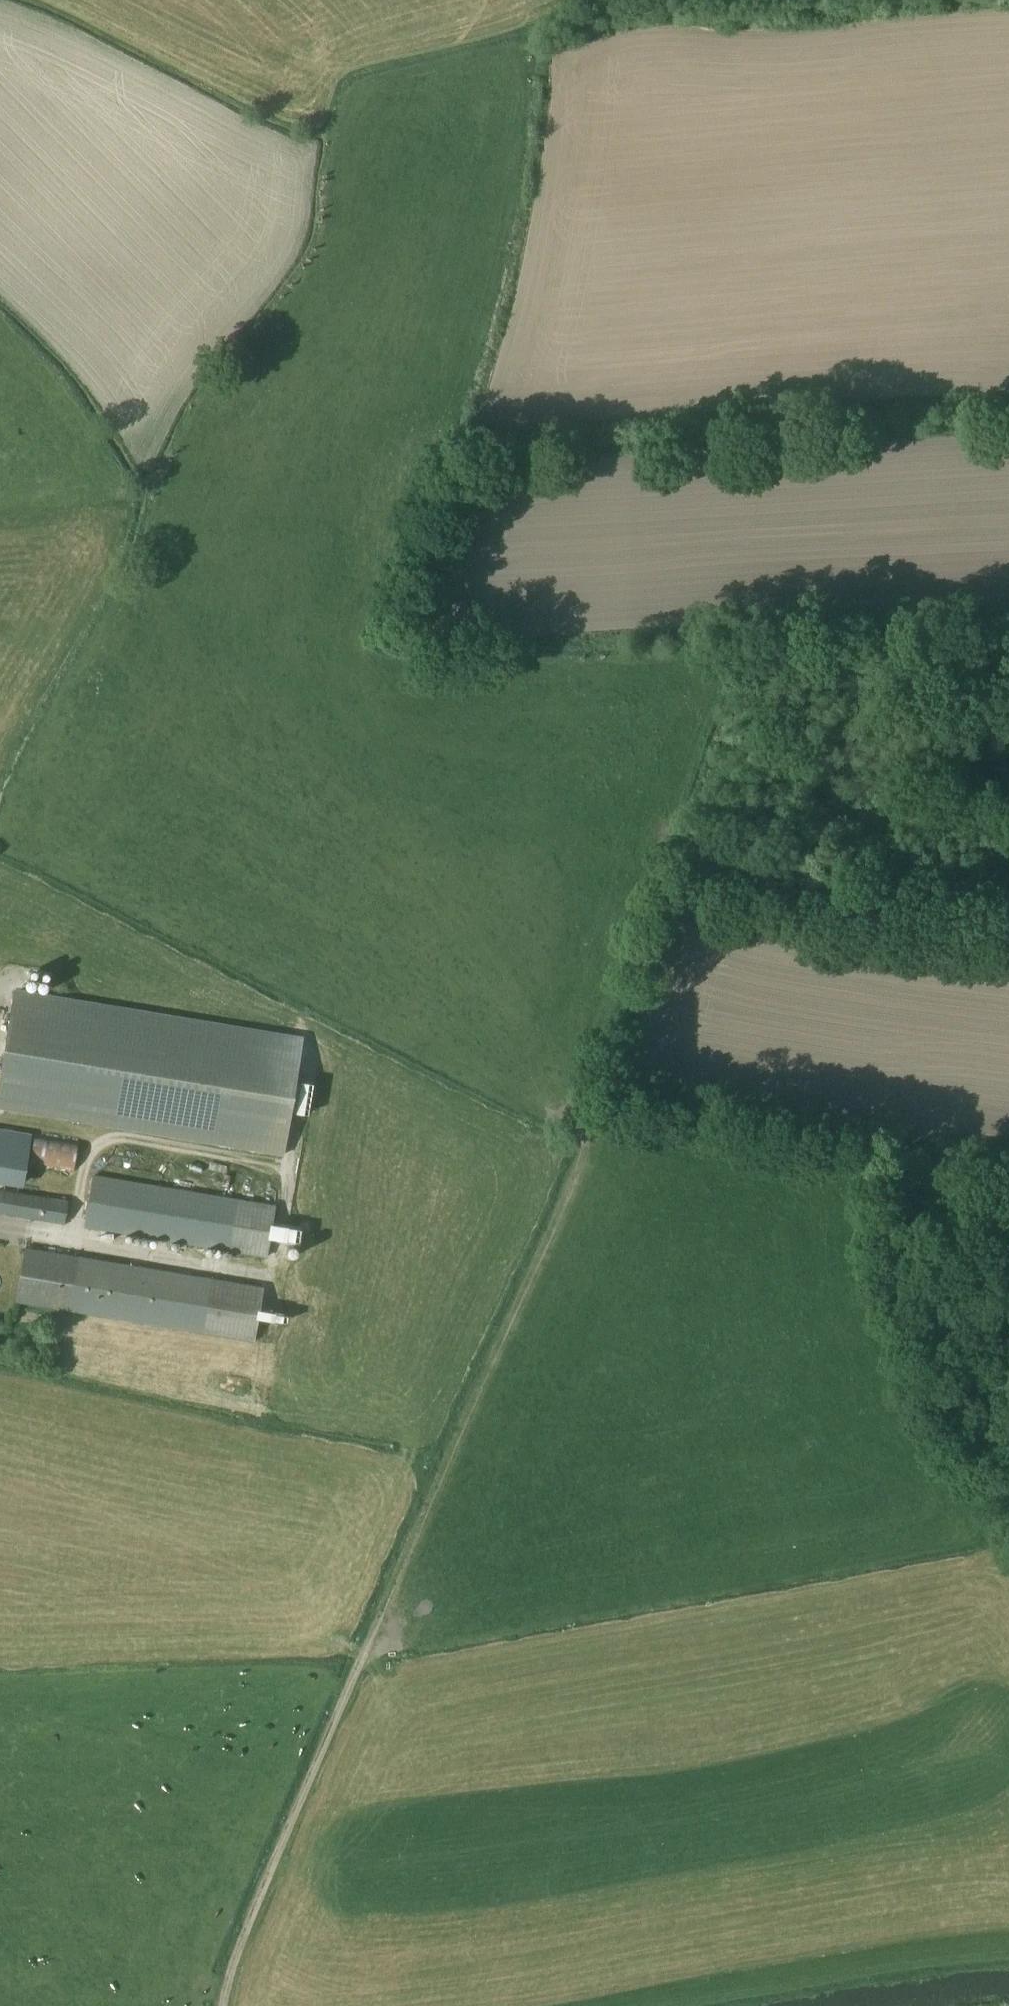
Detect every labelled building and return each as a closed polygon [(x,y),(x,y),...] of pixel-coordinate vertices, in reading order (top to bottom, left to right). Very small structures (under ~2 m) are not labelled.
[(13,990),(0,1071),(0,1109),(282,1154),(301,1036),(13,990)] [(31,1135),(0,1130),(0,1179),(24,1183),(31,1135)] [(34,1136),(29,1163),(73,1171),(77,1142),(34,1136)] [(300,1227),(273,1222),(276,1204),(92,1174),(84,1226),(228,1250),(267,1257),(270,1237),(298,1242),(300,1227)] [(68,1200),(0,1189),(0,1213),(64,1224),(68,1200)] [(24,1246),(15,1301),(69,1310),(203,1333),(255,1342),(264,1287),(212,1278),(76,1255),(24,1246)]
